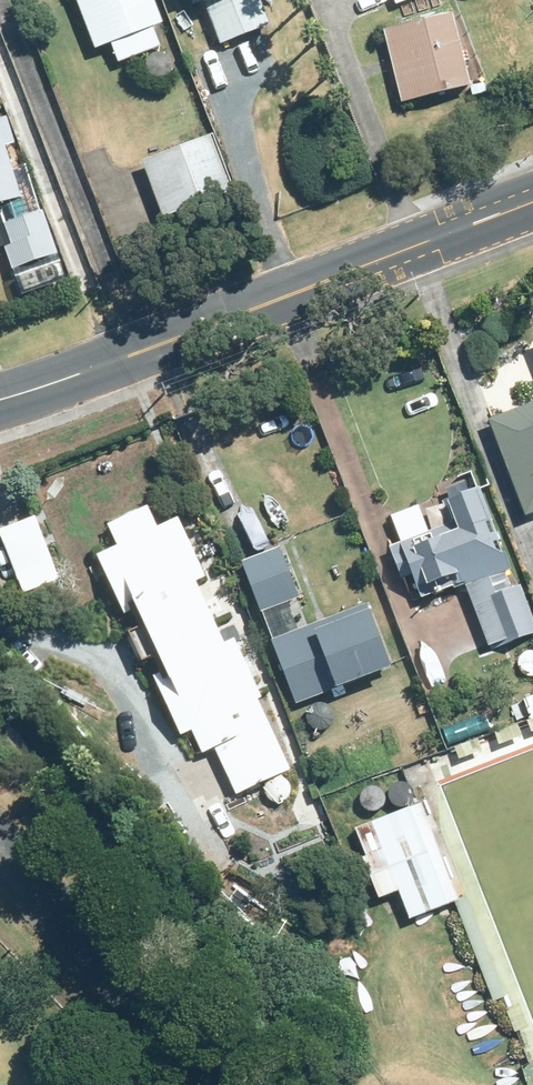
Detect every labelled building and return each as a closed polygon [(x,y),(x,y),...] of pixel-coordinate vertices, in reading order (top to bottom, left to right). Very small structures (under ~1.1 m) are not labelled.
[(99,60),(115,53),(121,71),(164,54),(157,37),(167,33),(155,0),(76,0),(99,60)] [(192,11),(206,6),(223,53),(274,34),(261,0),(188,0),(192,11)] [(398,11),(427,0),(394,0),(398,11)] [(387,39),(405,112),(475,95),(457,22),(387,39)] [(6,123),(7,126),(0,128),(0,215),(25,207),(9,154),(19,151),(10,122),(6,123)] [(217,144),(146,170),(167,228),(239,201),(217,144)] [(45,220),(8,235),(27,283),(64,268),(45,220)] [(486,417),(523,513),(532,509),(532,398),(486,417)] [(450,519),(386,544),(399,575),(410,571),(419,595),(452,582),(453,585),(463,581),(486,643),(488,643),(491,650),(532,634),(532,618),(519,581),(510,585),(503,568),(510,565),(478,482),(442,496),(450,519)] [(155,649),(163,668),(151,673),(178,732),(189,727),(199,749),(212,744),(234,791),(288,766),(256,696),(259,694),(232,634),(221,639),(193,577),(203,572),(176,514),(155,522),(145,501),(105,519),(115,541),(94,551),(120,610),(134,604),(141,619),(124,627),(138,657),(155,649)] [(21,590),(59,575),(35,512),(0,525),(0,537),(21,590)] [(271,637),(268,638),(294,702),(394,662),(370,602),(366,603),(364,599),(297,626),(286,598),(297,593),(277,543),(238,558),(258,609),(260,608),(271,637)] [(514,722),(493,731),(498,742),(519,734),(514,722)] [(476,735),(452,745),(457,756),(481,747),(476,735)] [(256,789),(235,801),(243,816),(265,804),(256,789)] [(352,826),(363,853),(360,854),(376,896),(397,888),(408,916),(452,899),(491,998),(503,994),(464,893),(456,896),(419,800),(352,826)] [(502,1007),(512,1029),(525,1024),(515,1001),(502,1007)]
